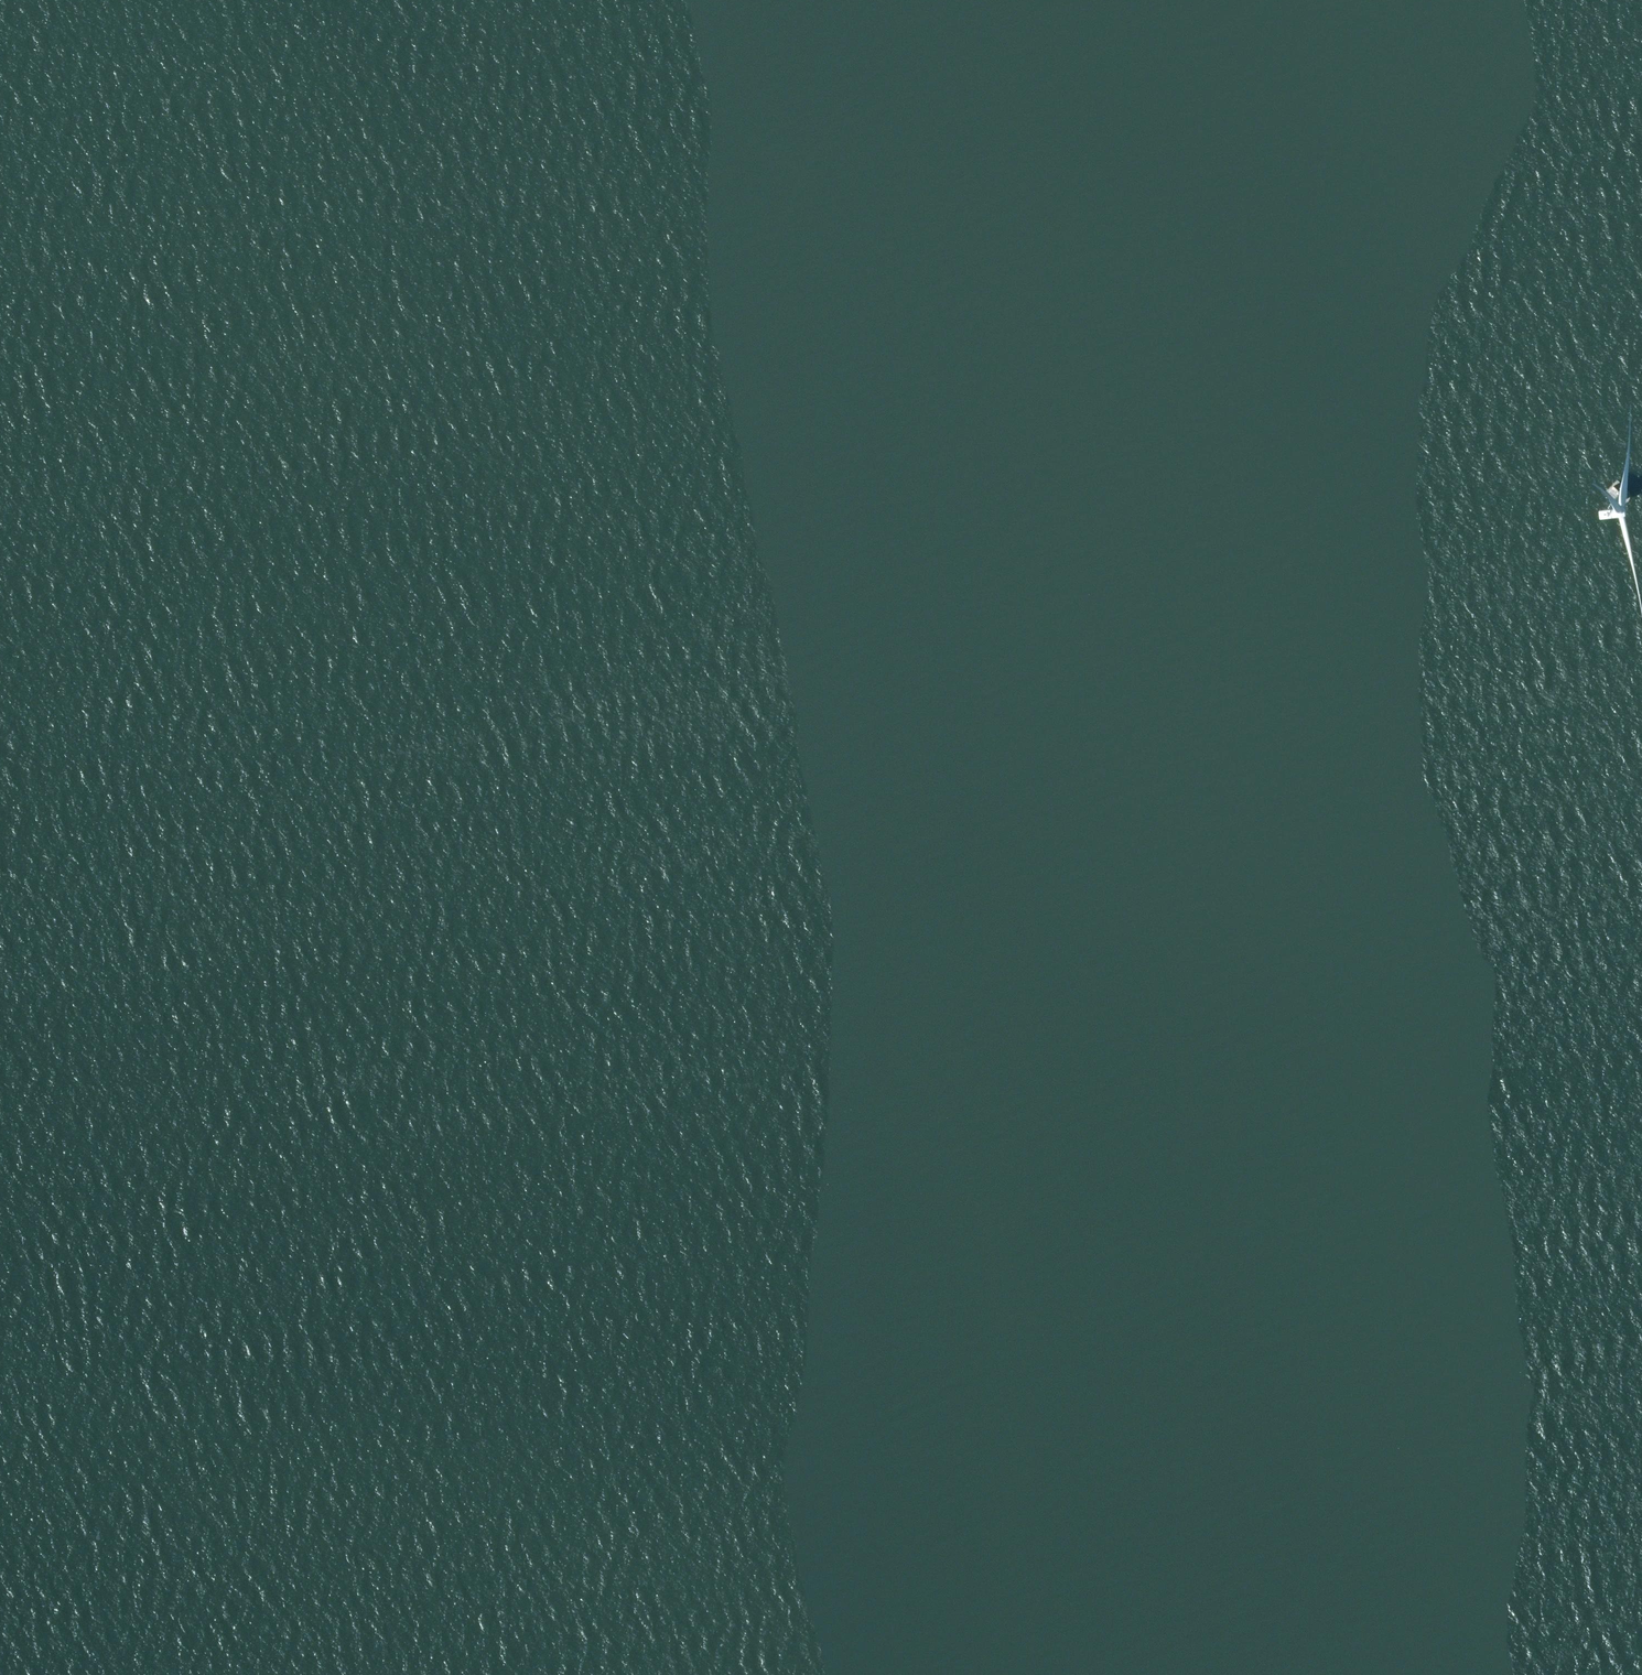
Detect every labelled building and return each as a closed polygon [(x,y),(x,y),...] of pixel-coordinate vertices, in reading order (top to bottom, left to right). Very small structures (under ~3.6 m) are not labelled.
[(1619,494),(1618,495),(1618,497),(1619,498),(1620,499),(1621,500),(1623,501),(1624,501),(1626,500),(1627,499),(1628,498),(1628,497),(1628,495),(1628,494),(1627,492),(1625,491),(1624,491),(1622,491),(1621,492),(1620,492),(1619,494)]
